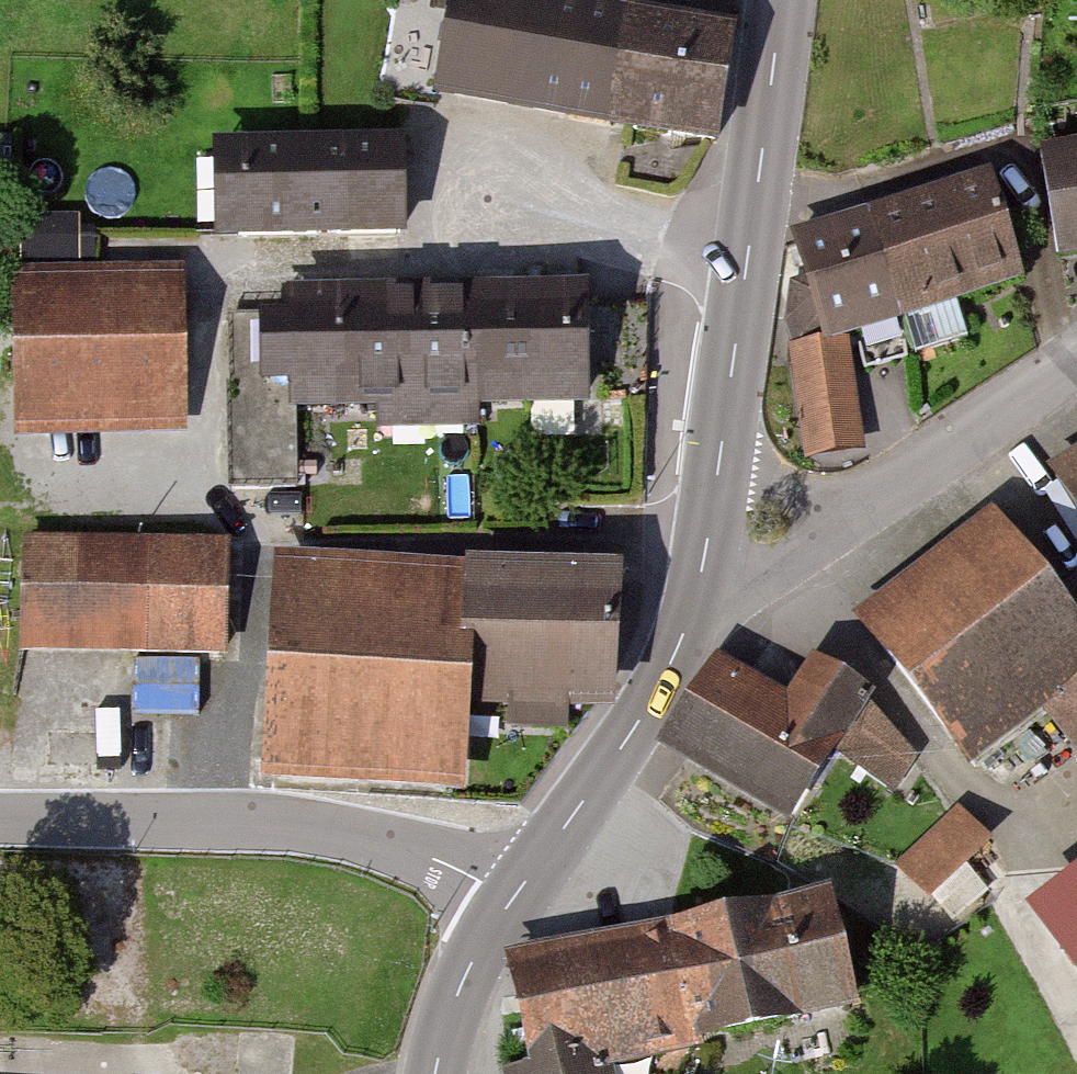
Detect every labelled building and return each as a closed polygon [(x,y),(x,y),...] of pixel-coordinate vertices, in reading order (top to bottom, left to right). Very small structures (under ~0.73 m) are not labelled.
[(511,0),(462,0),(444,108),(709,153),(729,37),(511,0)] [(398,25),(387,77),(441,89),(452,36),(398,25)] [(413,249),(412,140),(220,141),(220,249),(413,249)] [(1066,244),(1076,242),(1076,140),(1051,144),(1066,244)] [(986,189),(801,249),(832,347),(1018,288),(986,189)] [(193,254),(25,260),(31,429),(199,424),(193,254)] [(594,307),(300,310),(301,415),(595,411),(594,307)] [(1055,467),(1076,499),(1076,452),(1055,467)] [(875,613),(983,746),(1076,671),(1076,598),(1005,509),(875,613)] [(250,535),(37,535),(37,657),(250,657),(250,535)] [(591,718),(600,589),(285,567),(270,780),(462,793),(468,709),(591,718)] [(799,683),(726,639),(670,730),(808,814),(856,737),(884,691),(890,681),(825,641),(799,683)] [(1054,703),(1076,733),(1076,685),(1054,703)] [(927,747),(884,691),(856,737),(888,777),(927,747)] [(899,861),(939,903),(1001,845),(961,803),(899,861)] [(847,870),(521,937),(547,1065),(625,1049),(874,998),(847,870)] [(625,1049),(547,1065),(523,1070),(523,1073),(630,1073),(625,1049)]
